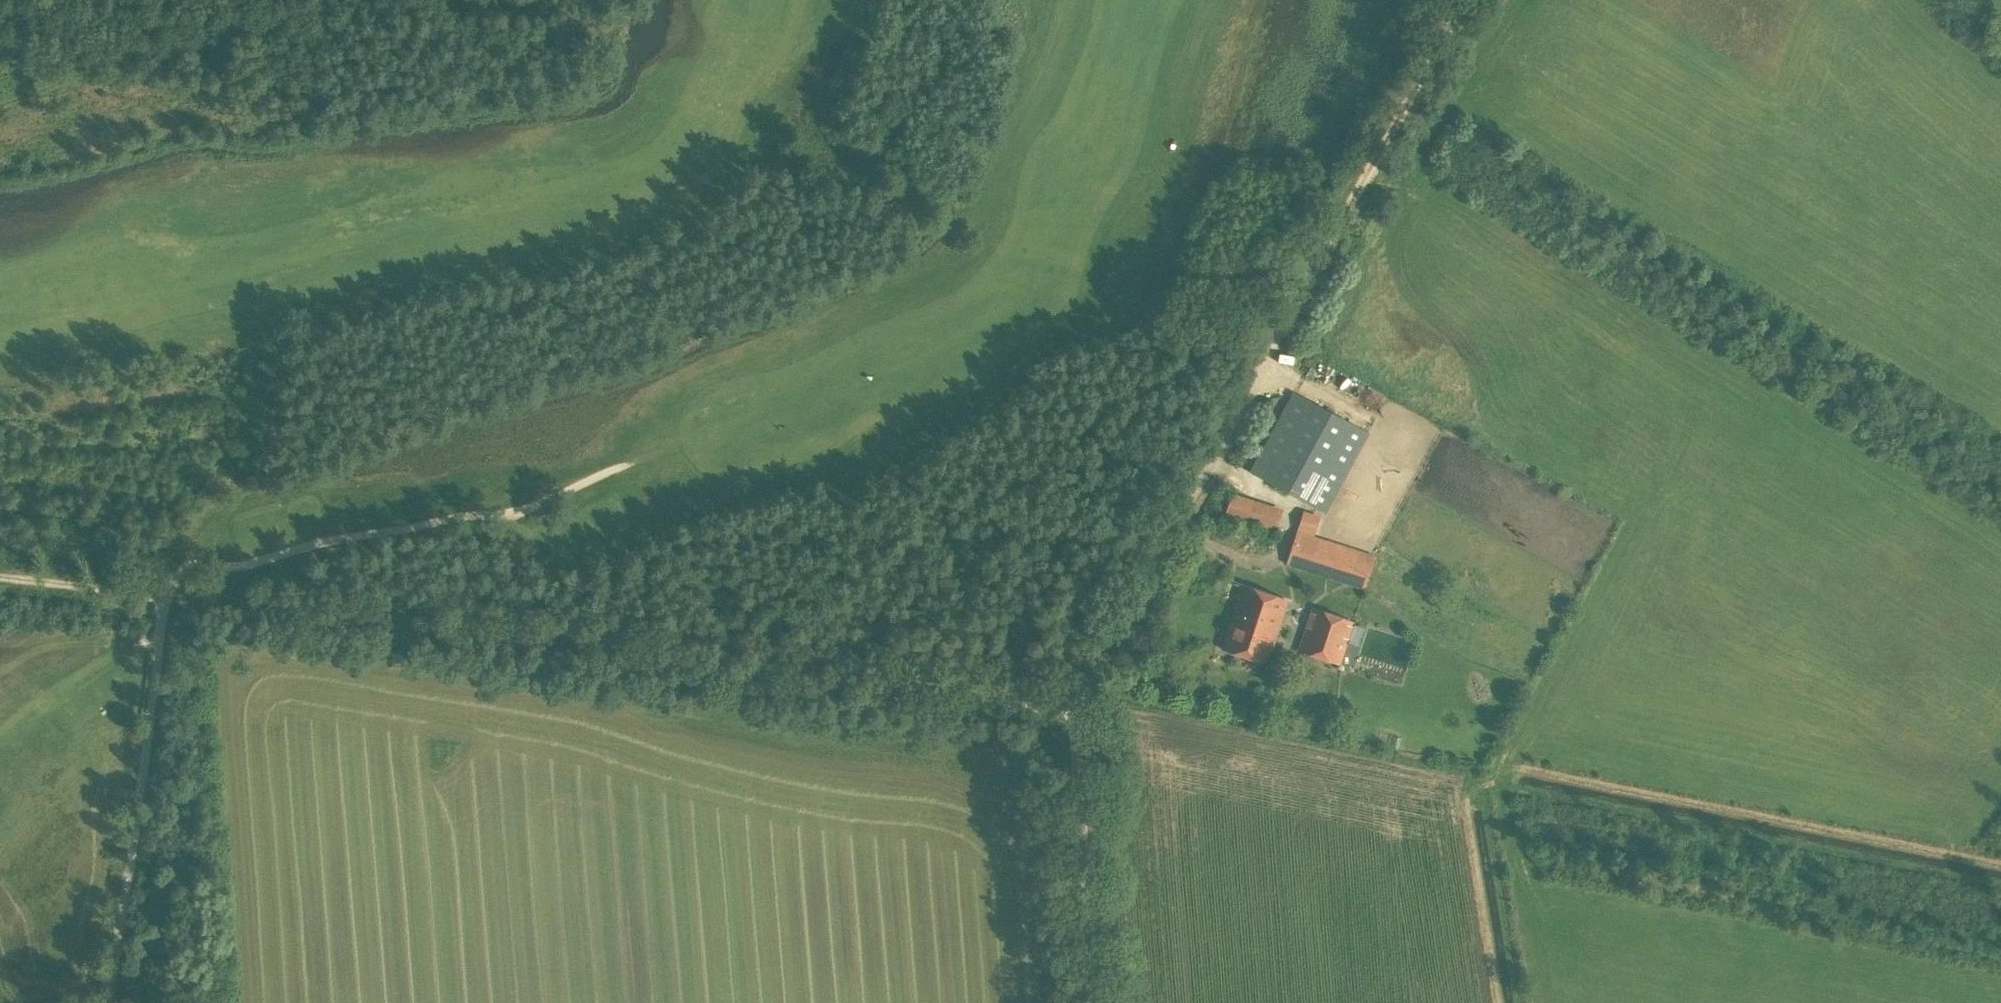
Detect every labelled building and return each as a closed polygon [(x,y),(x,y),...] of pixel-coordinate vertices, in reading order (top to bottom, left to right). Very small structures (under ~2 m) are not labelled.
[(1325,512),(1367,435),(1293,394),(1251,472),(1325,512)] [(1364,588),(1373,557),(1297,533),(1287,563),(1364,588)] [(1267,665),(1287,601),(1241,587),(1221,651),(1267,665)] [(1340,664),(1353,622),(1311,609),(1298,651),(1340,664)]
